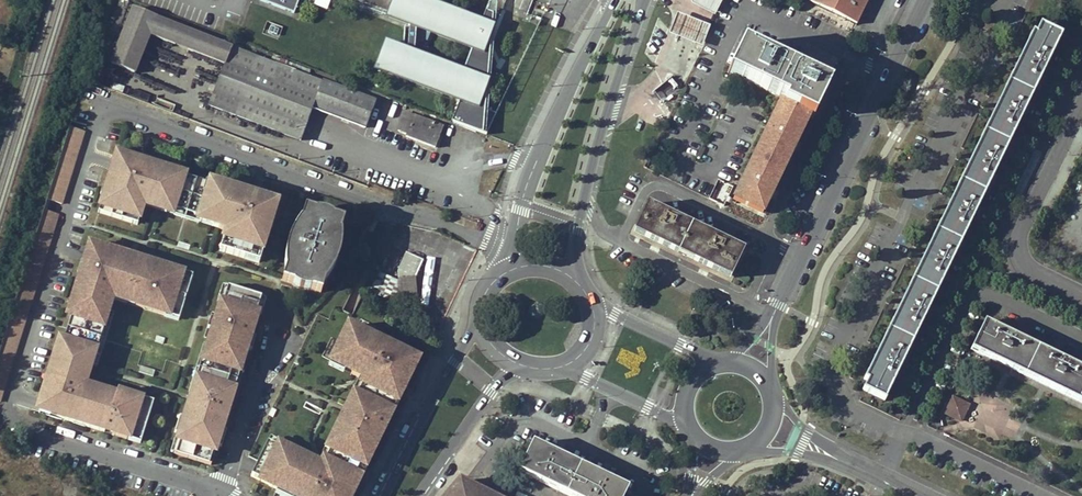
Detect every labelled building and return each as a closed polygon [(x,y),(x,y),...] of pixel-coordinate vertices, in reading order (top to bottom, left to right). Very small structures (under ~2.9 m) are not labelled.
[(298,0),(266,0),(294,11),(298,0)] [(414,26),(471,48),(482,21),(430,2),(426,0),(347,0),(408,23),(414,26)] [(715,11),(721,0),(693,0),(715,11)] [(809,1),(857,24),(868,0),(809,0),(809,1)] [(224,65),(231,46),(132,7),(109,64),(133,74),(149,35),(224,65)] [(709,27),(677,14),(669,34),(702,47),(709,27)] [(471,48),(462,71),(452,97),(458,100),(476,106),(479,79),(493,57),(482,52),(486,18),(483,17),(482,21),(471,48)] [(265,19),(262,28),(278,34),(281,26),(265,19)] [(414,26),(408,23),(407,28),(405,49),(411,51),(414,26)] [(864,379),(867,381),(862,390),(884,401),(1060,35),(1039,25),(1034,34),(1031,33),(864,379)] [(656,65),(682,74),(692,44),(666,35),(656,65)] [(374,66),(452,97),(462,71),(411,51),(405,49),(384,41),(374,66)] [(821,82),(829,66),(802,53),(798,60),(784,57),(782,60),(790,64),(788,66),(776,60),(758,52),(742,44),(728,72),(750,83),(756,86),(785,99),(783,104),(737,201),(759,211),(783,163),(786,164),(809,116),(810,116),(826,84),(821,82)] [(224,65),(209,105),(300,140),(313,107),(365,127),(375,101),(279,64),(280,60),(272,57),(270,61),(231,46),(224,65)] [(669,80),(654,91),(661,99),(675,88),(669,80)] [(476,106),(458,100),(450,120),(461,124),(482,132),(483,128),(487,129),(494,113),(476,106)] [(406,136),(435,147),(439,135),(443,127),(405,111),(398,130),(407,133),(406,136)] [(62,204),(84,132),(70,128),(47,199),(62,204)] [(439,135),(435,147),(438,149),(443,136),(439,135)] [(246,254),(261,258),(277,206),(260,201),(253,199),(253,197),(245,194),(244,196),(220,188),(221,187),(213,184),(212,186),(181,176),(181,174),(173,172),(172,173),(149,166),(149,165),(142,162),(141,164),(116,156),(107,185),(108,186),(105,196),(104,195),(98,213),(133,223),(139,204),(144,206),(152,208),(154,203),(170,208),(203,218),(220,223),(218,228),(226,231),(231,232),(225,252),(244,258),(246,254)] [(149,165),(149,166),(172,173),(173,172),(174,168),(150,161),(149,165)] [(221,187),(220,188),(244,196),(245,194),(246,190),(222,183),(221,187)] [(107,185),(103,184),(100,194),(104,195),(105,196),(108,186),(107,185)] [(260,201),(277,206),(279,201),(262,195),(260,201)] [(144,206),(139,204),(133,223),(138,225),(144,206)] [(170,208),(168,213),(201,223),(203,218),(170,208)] [(316,212),(304,209),(301,220),(304,221),(300,233),(297,232),(289,258),(292,259),(289,271),(285,269),(282,281),(293,284),(294,281),(311,286),(310,289),(321,293),(324,282),(321,281),(325,269),(328,270),(335,244),(332,243),(336,231),(340,233),(343,221),(332,218),(331,221),(314,216),(316,212)] [(673,220),(649,209),(638,231),(728,274),(739,252),(714,240),(716,236),(675,217),(673,220)] [(320,212),(316,212),(314,216),(331,221),(332,218),(331,217),(328,215),(326,214),(322,213),(320,212)] [(371,218),(367,228),(374,231),(378,221),(371,218)] [(0,352),(0,402),(1,402),(54,229),(39,225),(0,352)] [(226,231),(219,251),(225,252),(231,232),(226,231)] [(289,258),(297,232),(293,231),(291,235),(287,245),(285,256),(289,258)] [(138,301),(136,306),(166,315),(168,311),(180,314),(184,303),(182,302),(186,291),(187,292),(191,280),(178,276),(180,272),(148,262),(147,266),(133,262),(125,260),(126,256),(117,253),(116,257),(91,249),(86,264),(82,277),(78,275),(71,299),(75,300),(71,313),(59,351),(56,350),(49,372),(52,373),(48,385),(46,393),(52,395),(50,399),(45,397),(41,409),(67,418),(66,420),(74,423),(75,418),(88,421),(87,424),(86,427),(104,432),(105,430),(112,432),(112,435),(127,440),(129,434),(141,438),(142,435),(147,419),(143,417),(149,398),(117,389),(116,393),(97,387),(95,393),(89,391),(90,389),(85,388),(92,366),(109,312),(113,299),(115,294),(138,301)] [(392,302),(400,301),(400,302),(417,301),(415,277),(422,261),(406,253),(398,272),(398,279),(397,279),(397,281),(392,281),(393,288),(398,288),(398,290),(391,291),(392,302)] [(246,254),(244,258),(259,263),(261,258),(246,254)] [(148,261),(134,257),(133,262),(147,266),(148,261)] [(86,264),(81,263),(77,275),(78,275),(82,277),(86,264)] [(180,272),(178,276),(191,280),(192,275),(180,271),(180,272)] [(311,286),(294,281),(293,284),(294,285),(296,286),(299,288),(302,289),(306,290),(307,290),(310,289),(311,286)] [(228,287),(223,285),(218,301),(220,302),(223,303),(228,287)] [(261,297),(228,287),(223,303),(220,302),(216,317),(209,337),(220,340),(218,345),(210,343),(194,395),(198,396),(195,404),(189,402),(184,418),(179,434),(182,435),(175,454),(208,465),(214,446),(217,446),(227,414),(224,414),(227,406),(229,407),(233,397),(230,396),(240,365),(242,366),(250,341),(254,329),(259,314),(256,313),(261,297)] [(115,294),(113,299),(136,306),(138,301),(115,294)] [(266,298),(261,297),(256,313),(259,314),(261,314),(266,298)] [(71,299),(67,312),(71,313),(75,300),(71,299)] [(166,315),(166,316),(178,320),(180,314),(168,311),(166,315)] [(114,314),(109,312),(92,366),(97,367),(114,314)] [(209,337),(216,317),(210,315),(204,336),(209,337)] [(355,330),(355,332),(378,343),(379,342),(384,331),(360,320),(355,330)] [(985,322),(971,350),(1081,404),(1081,369),(985,322)] [(360,468),(367,454),(372,456),(376,448),(371,446),(378,432),(383,435),(387,427),(382,424),(389,410),(411,364),(399,358),(401,353),(379,342),(378,343),(355,332),(355,330),(347,326),(339,342),(330,361),(352,372),(355,367),(362,370),(358,378),(363,381),(350,408),(348,408),(341,422),(342,423),(321,466),(316,463),(312,472),(305,469),(308,462),(295,457),(297,454),(287,449),(285,451),(267,442),(250,477),(277,489),(291,495),(347,495),(360,468)] [(254,329),(250,341),(255,342),(259,330),(254,329)] [(339,342),(330,338),(321,356),(330,361),(339,342)] [(208,342),(205,341),(189,393),(192,394),(194,395),(210,343),(208,342)] [(399,358),(411,364),(414,359),(401,353),(399,358)] [(416,366),(414,359),(411,364),(389,410),(394,412),(416,366)] [(235,398),(245,367),(242,366),(240,365),(230,396),(233,397),(235,398)] [(49,372),(47,372),(43,384),(48,385),(52,373),(49,372)] [(363,381),(358,378),(345,406),(348,408),(350,408),(363,381)] [(194,395),(192,394),(189,402),(195,404),(198,396),(194,395)] [(952,396),(943,415),(961,424),(971,405),(952,396)] [(153,400),(149,398),(143,417),(147,419),(153,400)] [(179,416),(174,432),(176,433),(179,434),(184,418),(179,416)] [(75,418),(74,423),(86,427),(87,424),(88,421),(75,418)] [(337,421),(316,463),(321,466),(342,423),(341,422),(337,421)] [(222,430),(217,446),(222,448),(228,432),(222,430)] [(179,434),(176,433),(170,453),(175,454),(182,435),(179,434)] [(129,434),(127,440),(140,443),(141,438),(129,434)] [(571,495),(618,495),(622,488),(597,476),(598,475),(559,457),(558,458),(534,447),(523,470),(533,474),(532,477),(571,495)] [(365,471),(360,468),(347,495),(353,495),(365,471)] [(479,491),(478,492),(460,483),(449,495),(490,495),(479,491)]
